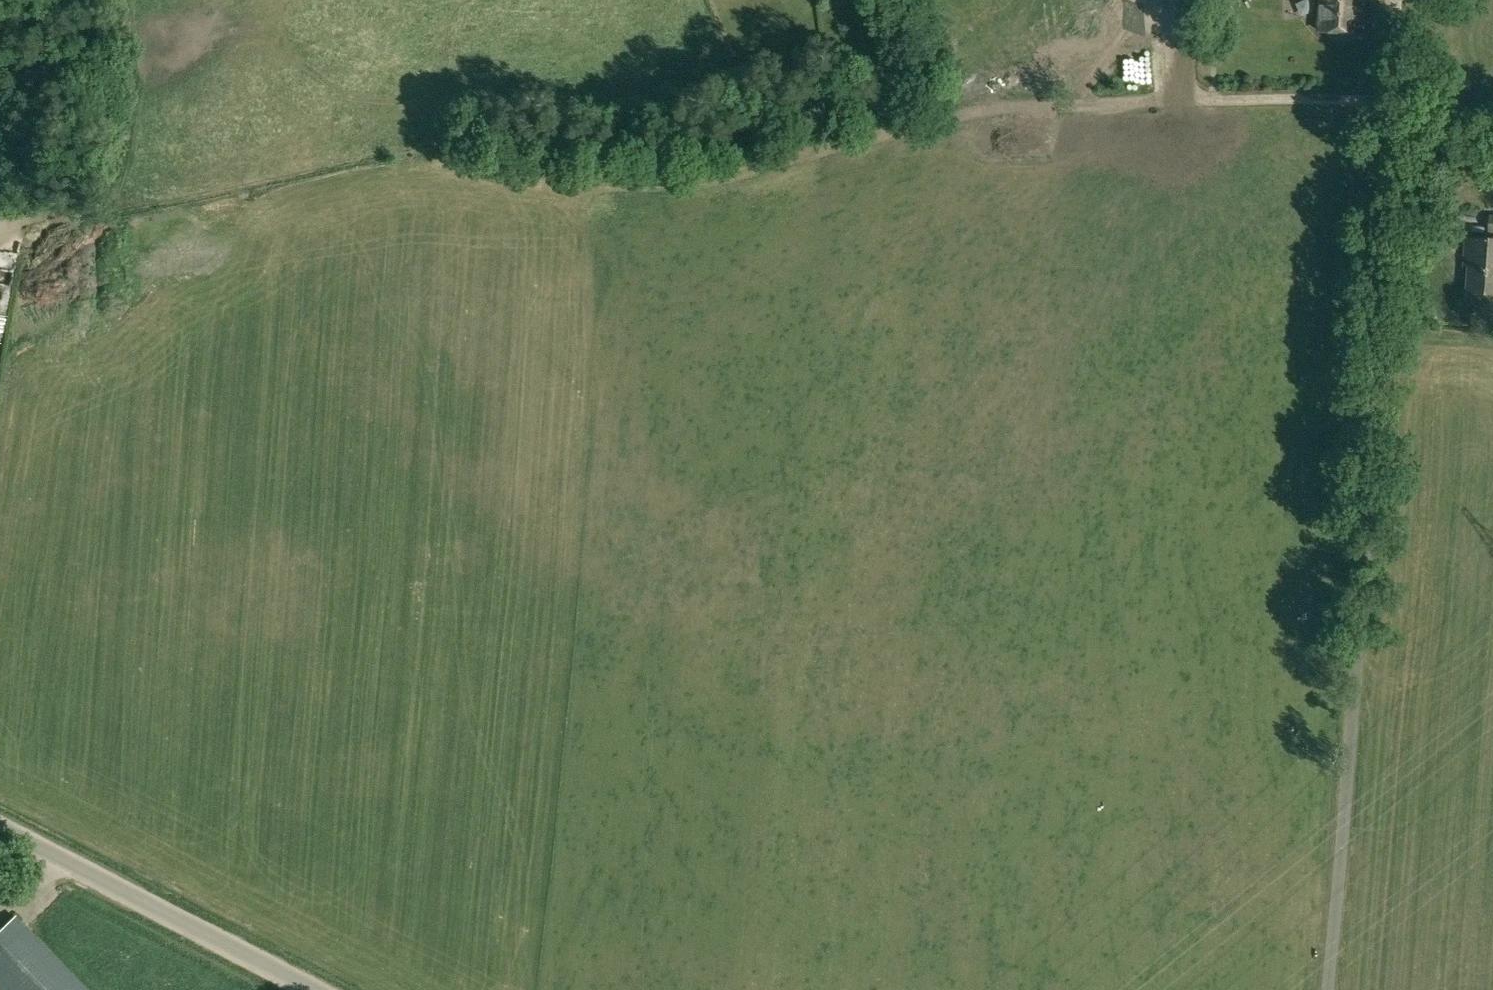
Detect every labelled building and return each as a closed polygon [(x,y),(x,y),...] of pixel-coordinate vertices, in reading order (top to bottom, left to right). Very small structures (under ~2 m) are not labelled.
[(1322,30),(1364,32),(1366,0),(1323,0),(1322,30)] [(1468,254),(1472,255),(1470,292),(1492,294),(1492,239),(1469,238),(1468,254)] [(16,917),(0,932),(0,986),(4,989),(88,989),(16,917)]
